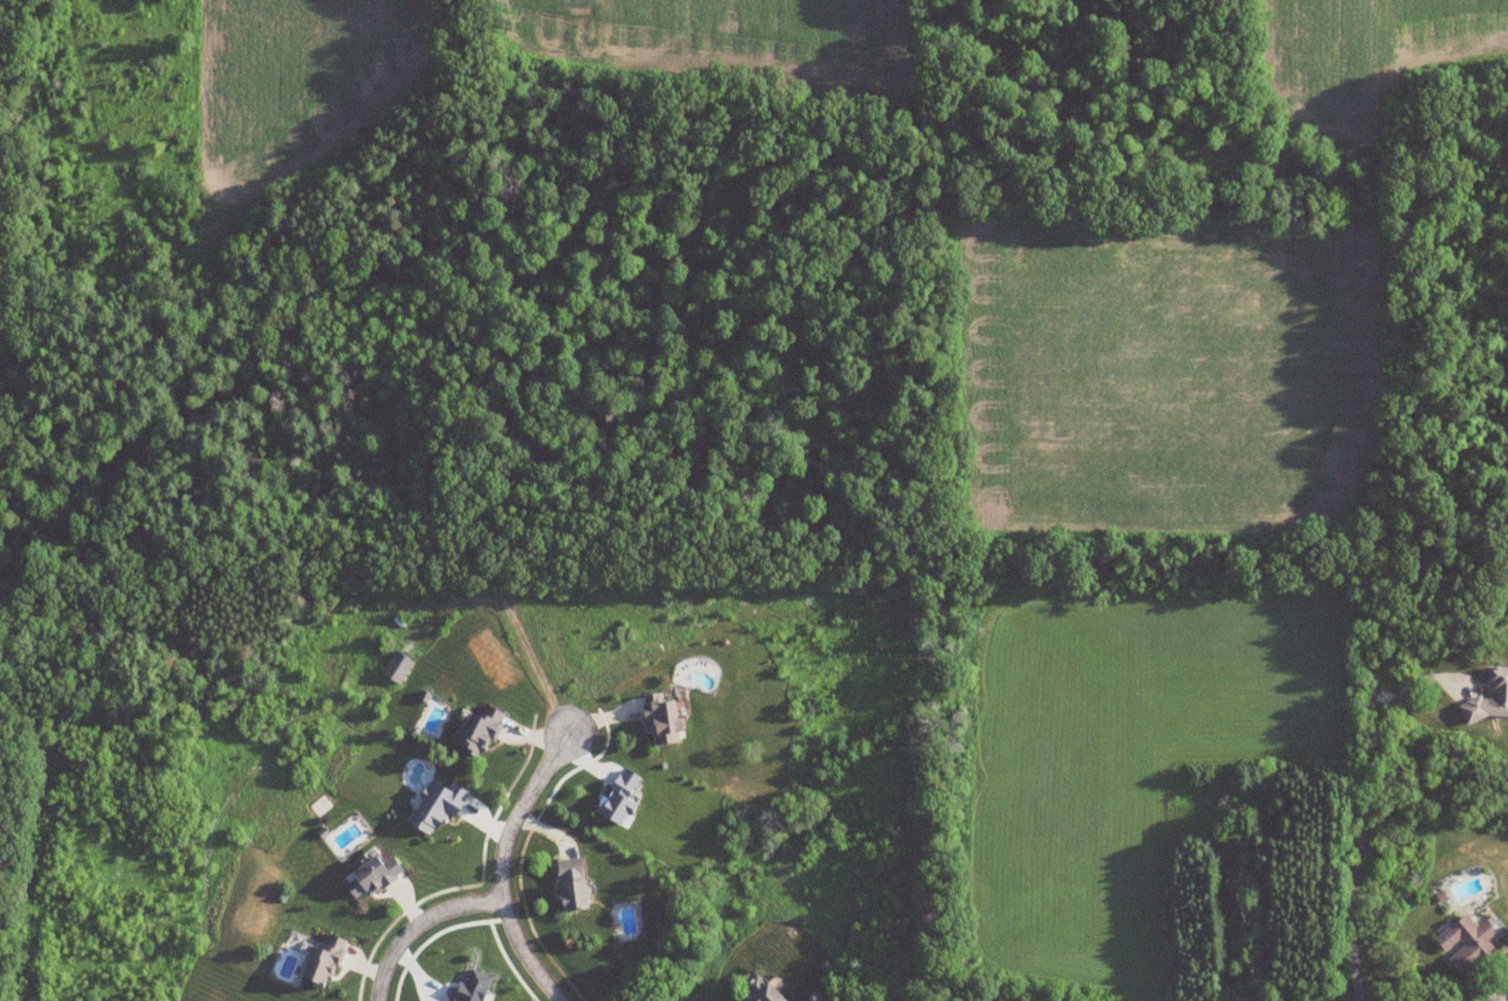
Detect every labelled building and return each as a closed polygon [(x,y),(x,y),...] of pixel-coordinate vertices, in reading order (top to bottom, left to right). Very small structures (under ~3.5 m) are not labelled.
[(413,664),(395,652),(380,673),(399,686),(413,664)] [(1489,668),(1489,679),(1494,698),(1493,699),(1480,698),(1458,705),(1464,726),(1492,718),(1507,718),(1507,668),(1489,668)] [(677,699),(663,700),(662,692),(645,694),(649,744),(681,741),(677,699)] [(464,711),(453,747),(488,758),(502,713),(492,710),(490,719),(464,711)] [(368,898),(403,871),(391,855),(382,862),(374,852),(346,873),(351,879),(343,885),(355,900),(365,893),(368,898)] [(561,910),(587,908),(582,857),(557,859),(561,910)] [(1494,947),(1487,940),(1495,933),(1484,920),(1476,927),(1465,914),(1433,939),(1446,955),(1445,955),(1460,974),(1494,947)] [(345,940),(326,934),(322,947),(312,943),(300,981),(330,991),(345,940)] [(758,973),(737,993),(744,1000),(785,1000),(758,973)]
